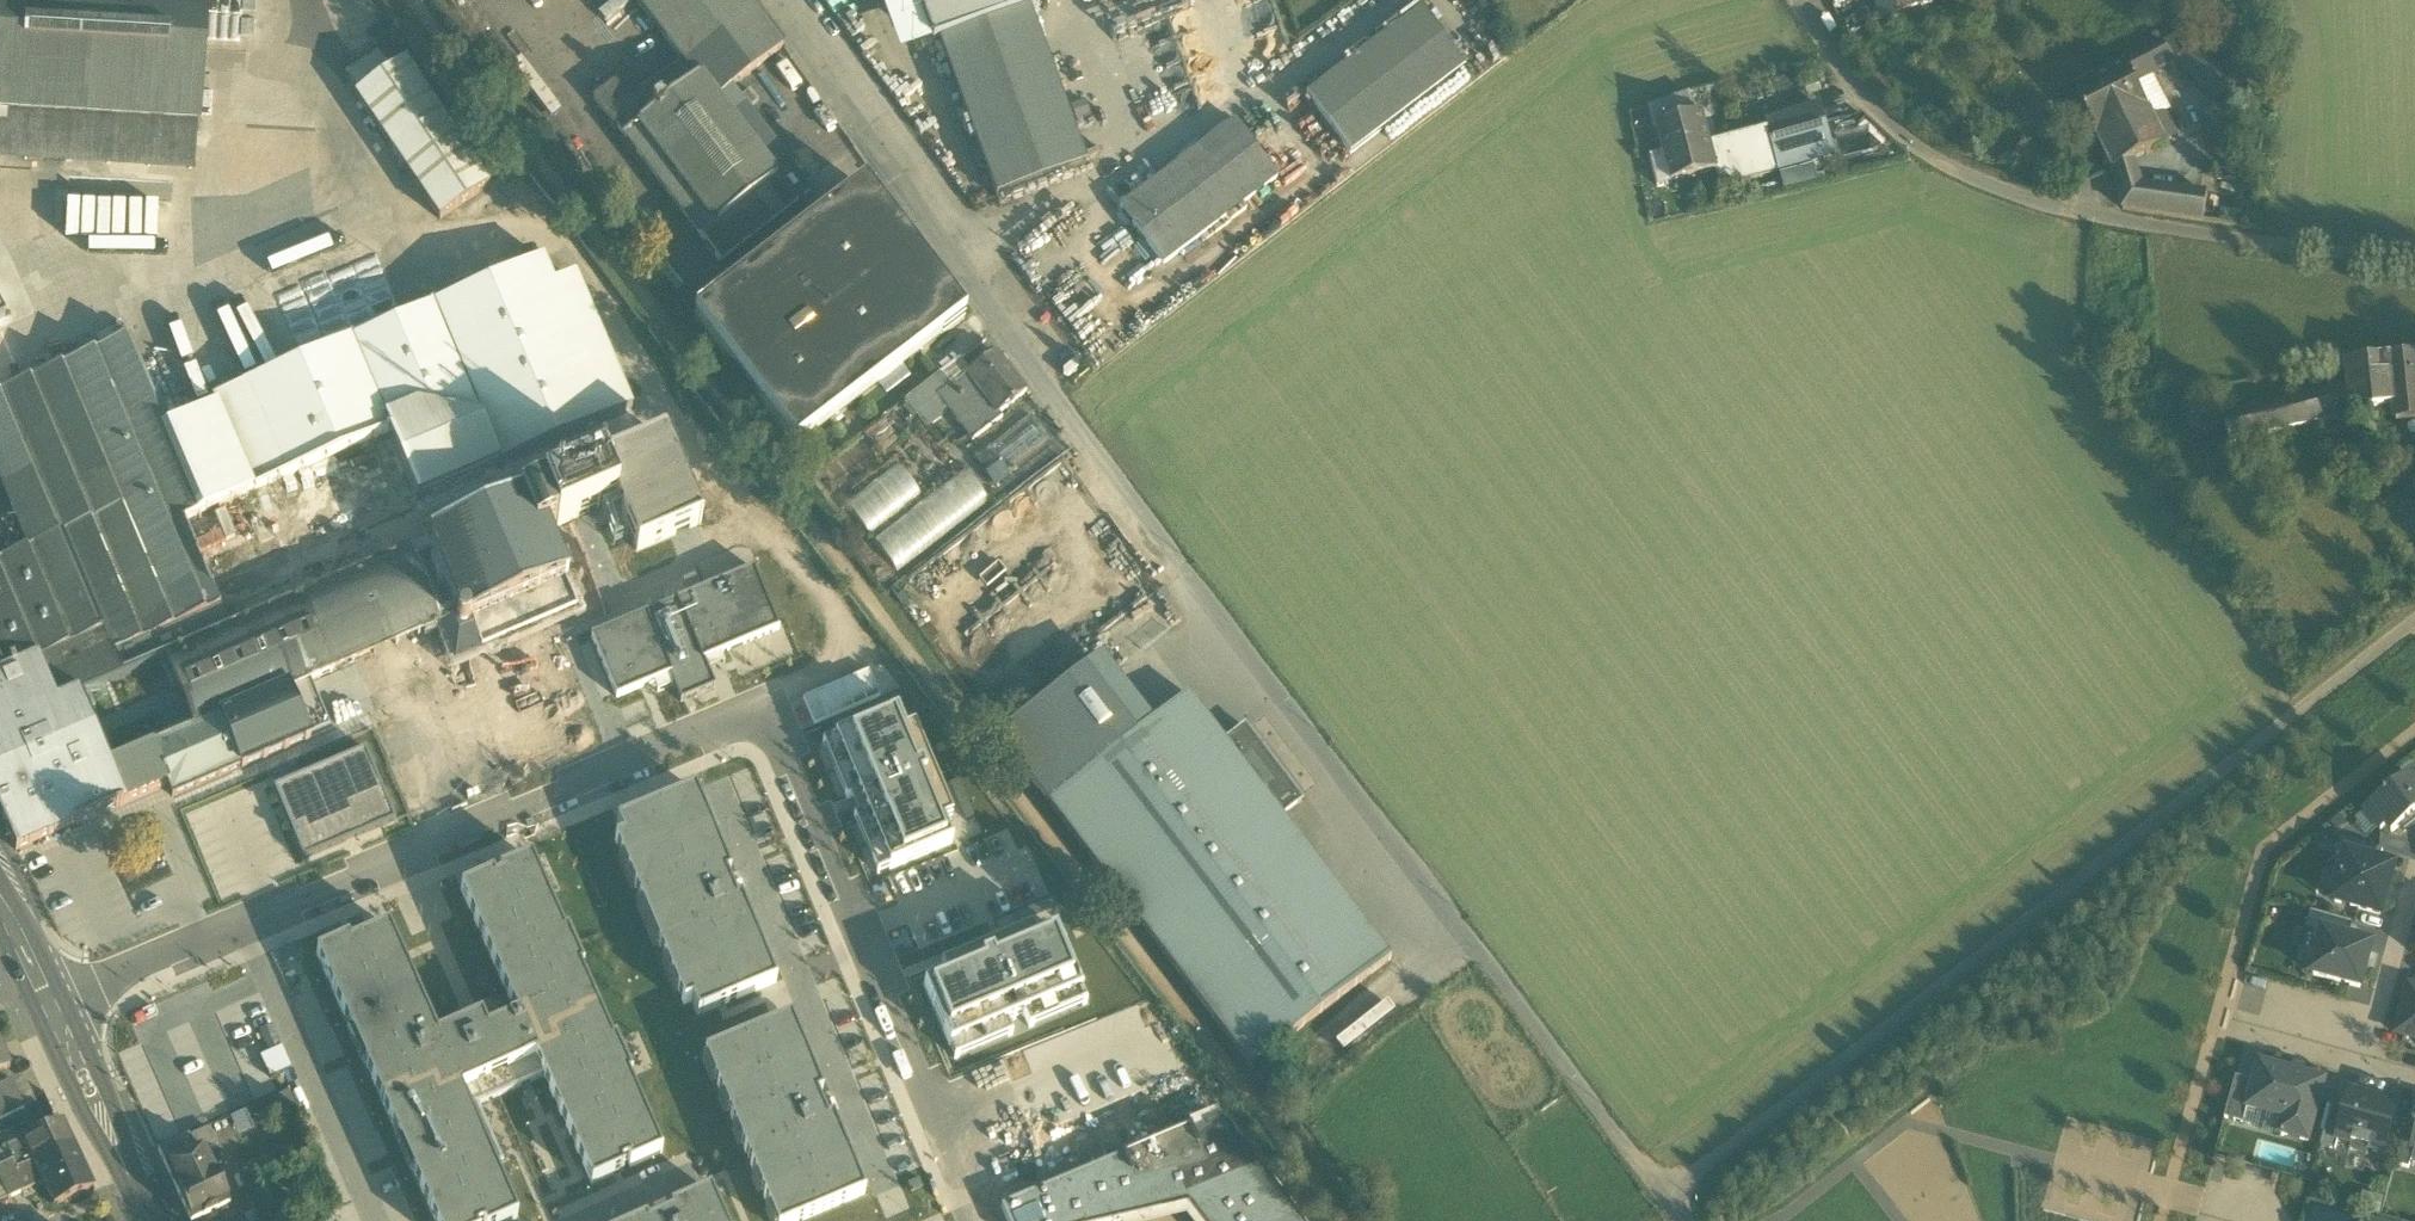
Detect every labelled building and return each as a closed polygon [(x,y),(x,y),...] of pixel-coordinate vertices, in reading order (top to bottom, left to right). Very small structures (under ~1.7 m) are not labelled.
[(199,132),(208,0),(0,0),(0,119),(199,132)] [(701,238),(775,182),(792,170),(730,89),(784,47),(748,0),(635,0),(682,60),(642,91),(657,110),(623,137),(701,238)] [(932,44),(916,0),(878,0),(899,57),(932,44)] [(939,42),(938,42),(1028,9),(1035,7),(1032,0),(916,0),(932,44),(939,42)] [(1109,29),(1202,0),(1100,0),(1109,29)] [(1888,0),(1878,0),(1874,1),(1879,19),(1893,16),(1888,0)] [(1893,16),(1911,11),(1908,0),(1888,0),(1893,16)] [(1932,0),(1908,0),(1911,11),(1933,3),(1932,0)] [(1086,166),(1028,9),(938,42),(939,42),(996,199),(1086,166)] [(1305,97),(1349,156),(1465,68),(1421,10),(1305,97)] [(2178,63),(2216,103),(2235,85),(2188,34),(2127,65),(2136,84),(2153,75),(2178,63)] [(396,50),(379,61),(387,73),(404,62),(396,50)] [(345,77),(357,94),(387,73),(379,61),(376,56),(345,77)] [(355,96),(440,221),(489,187),(404,62),(387,73),(357,94),(355,96)] [(2074,91),(2098,138),(2150,112),(2136,84),(2127,65),(2074,91)] [(2150,112),(2154,120),(2171,112),(2153,75),(2136,84),(2150,112)] [(657,110),(642,91),(608,116),(623,137),(657,110)] [(1649,108),(1654,128),(1657,127),(1688,119),(1687,114),(1694,112),(1690,95),(1649,108)] [(1092,121),(1086,102),(1070,107),(1077,126),(1092,121)] [(1821,107),(1775,121),(1767,128),(1767,129),(1768,129),(1779,171),(1779,172),(1835,157),(1821,107)] [(2166,144),(2165,141),(2161,133),(2155,121),(2154,120),(2150,112),(2098,138),(2115,171),(2135,161),(2167,145),(2166,144)] [(1657,127),(1664,154),(1650,157),(1658,188),(1672,184),(1716,172),(1720,187),(1779,171),(1768,129),(1767,129),(1710,144),(1702,115),(1696,117),(1688,119),(1657,127)] [(2167,115),(2155,121),(2161,133),(2171,128),(2175,136),(2165,141),(2166,144),(2178,137),(2167,115)] [(0,119),(0,156),(196,169),(199,132),(0,119)] [(1120,211),(1162,267),(1276,180),(1233,124),(1120,211)] [(2171,128),(2161,133),(2165,141),(2175,136),(2171,128)] [(2142,185),(2135,161),(2115,171),(2119,191),(2142,185)] [(1780,175),(1785,191),(1820,183),(1816,166),(1780,175)] [(792,170),(775,182),(793,205),(809,192),(792,170)] [(719,262),(793,205),(775,182),(701,238),(719,262)] [(2122,209),(2202,222),(2206,195),(2142,185),(2119,191),(2122,209)] [(694,318),(795,450),(879,386),(902,368),(965,320),(864,188),(694,318)] [(543,258),(353,340),(387,419),(416,407),(481,423),(506,412),(511,423),(504,426),(509,438),(491,447),(499,464),(611,418),(554,285),(543,258)] [(570,278),(554,285),(611,418),(633,408),(587,302),(582,304),(570,278)] [(185,519),(252,492),(215,407),(167,428),(127,337),(0,392),(0,483),(28,548),(0,560),(0,673),(36,657),(56,701),(80,691),(163,656),(232,627),(230,624),(228,625),(211,586),(185,519)] [(383,421),(387,419),(353,340),(352,338),(242,385),(282,479),(389,434),(383,421)] [(945,407),(972,442),(1002,419),(998,415),(1026,393),(995,354),(971,374),(955,386),(952,383),(949,385),(936,396),(939,400),(945,407)] [(2391,360),(2396,407),(2395,407),(2395,408),(2407,407),(2407,417),(2414,416),(2414,357),(2403,358),(2391,360)] [(960,360),(940,375),(949,385),(952,383),(955,386),(971,374),(960,360)] [(2369,413),(2395,407),(2396,407),(2391,360),(2377,361),(2379,378),(2364,380),(2369,413)] [(2350,417),(2369,413),(2364,380),(2379,378),(2377,361),(2345,365),(2347,389),(2350,417)] [(902,368),(879,386),(885,394),(908,376),(902,368)] [(904,403),(916,417),(939,400),(936,396),(949,385),(940,375),(904,403)] [(252,492),(282,479),(242,385),(211,398),(215,407),(252,492)] [(2341,418),(2350,417),(2347,389),(2301,400),(2307,427),(2341,418)] [(922,425),(945,407),(939,400),(916,417),(922,425)] [(2263,437),(2307,427),(2301,400),(2225,417),(2230,445),(2263,437)] [(383,421),(389,434),(417,499),(499,464),(491,447),(481,423),(416,407),(387,419),(383,421)] [(2395,417),(2407,417),(2407,407),(2395,408),(2395,417)] [(506,412),(481,423),(491,447),(509,438),(504,426),(511,423),(506,412)] [(1031,416),(977,458),(990,474),(1001,465),(1005,471),(1048,438),(1031,416)] [(664,440),(602,466),(617,501),(637,552),(699,525),(664,440)] [(846,497),(866,531),(922,498),(901,464),(846,497)] [(1001,465),(990,474),(987,476),(994,485),(1008,474),(1005,471),(1001,465)] [(232,627),(163,656),(191,726),(109,761),(80,691),(56,701),(36,657),(0,673),(0,819),(16,851),(168,786),(172,795),(171,795),(172,798),(242,767),(242,770),(331,732),(330,730),(310,684),(440,627),(454,660),(455,663),(576,612),(544,531),(617,501),(602,466),(520,501),(519,503),(485,517),(483,516),(435,538),(435,537),(430,539),(432,542),(244,622),(243,619),(233,623),(234,626),(232,627)] [(966,467),(872,536),(896,568),(990,499),(966,467)] [(753,570),(591,638),(617,699),(653,684),(669,677),(674,687),(680,704),(715,689),(708,672),(704,662),(720,655),(779,631),(753,570)] [(708,672),(724,665),(720,655),(704,662),(708,672)] [(1100,656),(1084,669),(1135,735),(1151,723),(1100,656)] [(996,736),(1047,802),(1135,735),(1084,669),(996,736)] [(869,671),(856,677),(867,703),(880,698),(869,671)] [(653,684),(657,694),(674,687),(669,677),(653,684)] [(856,677),(843,682),(854,709),(867,703),(856,677)] [(843,682),(829,688),(841,714),(854,709),(843,682)] [(829,688),(816,694),(827,720),(841,714),(829,688)] [(816,694),(803,699),(814,726),(827,720),(816,694)] [(1151,723),(1135,735),(1047,802),(1250,1068),(1390,960),(1344,900),(1280,817),(1224,742),(1187,695),(1151,723)] [(943,823),(905,732),(897,712),(835,738),(859,795),(866,812),(890,869),(952,843),(943,823)] [(1244,727),(1224,742),(1280,817),(1301,801),(1244,727)] [(905,732),(943,823),(951,819),(914,729),(905,732)] [(846,800),(859,795),(835,738),(822,743),(846,800)] [(366,751),(273,789),(304,861),(396,823),(366,751)] [(2365,810),(2381,831),(2386,827),(2391,834),(2400,827),(2404,833),(2414,825),(2414,784),(2409,776),(2365,810)] [(975,816),(959,779),(950,782),(966,820),(975,816)] [(623,838),(615,841),(684,1006),(692,1003),(697,1017),(776,984),(740,900),(736,902),(726,877),(730,875),(695,791),(616,824),(623,838)] [(2381,831),(2365,810),(2353,819),(2370,840),(2381,831)] [(866,812),(854,817),(878,874),(890,869),(866,812)] [(2346,825),(2339,817),(2330,824),(2337,833),(2346,825)] [(2337,855),(2346,858),(2378,866),(2382,853),(2341,841),(2337,855)] [(2346,858),(2333,904),(2379,916),(2392,870),(2378,866),(2346,858)] [(494,1167),(461,1092),(535,1059),(544,1078),(592,1186),(623,1172),(621,1167),(628,1164),(630,1169),(662,1155),(628,1080),(631,1078),(615,1042),(612,1043),(580,971),(583,970),(567,934),(564,936),(531,860),(499,874),(501,879),(495,882),(492,877),(461,891),(517,1018),(487,1031),(481,1018),(437,1038),(388,928),(350,945),(348,941),(317,955),(350,1030),(347,1032),(363,1068),(366,1066),(398,1139),(395,1140),(411,1176),(414,1175),(434,1220),(513,1220),(517,1219),(494,1167)] [(1054,896),(1016,912),(1020,921),(1058,906),(1054,896)] [(2306,931),(2323,936),(2348,942),(2353,923),(2311,912),(2306,931)] [(1035,938),(944,976),(924,985),(950,1047),(1007,1023),(1024,1016),(1082,991),(1056,929),(1035,938)] [(944,976),(1035,938),(1032,930),(941,968),(944,976)] [(2348,942),(2323,936),(2312,976),(2359,990),(2371,949),(2348,942)] [(123,1016),(192,984),(187,973),(118,1005),(123,1016)] [(2411,988),(2398,1035),(2414,1040),(2414,989),(2411,988)] [(1082,991),(1024,1016),(1029,1028),(1087,1004),(1082,991)] [(704,1055),(774,1220),(804,1220),(864,1196),(833,1120),(827,1122),(817,1097),(822,1095),(791,1019),(704,1055)] [(1007,1023),(950,1047),(955,1059),(1012,1035),(1007,1023)] [(7,1070),(10,1068),(0,1046),(0,1073),(7,1070)] [(292,1069),(282,1048),(260,1057),(270,1079),(292,1069)] [(478,1107),(544,1078),(535,1059),(461,1092),(494,1167),(503,1164),(478,1107)] [(2284,1135),(2307,1142),(2324,1082),(2260,1064),(2255,1083),(2248,1108),(2284,1118),(2279,1134),(2282,1135),(2281,1137),(2284,1137),(2284,1135)] [(2243,1124),(2248,1108),(2255,1083),(2236,1078),(2225,1119),(2243,1124)] [(25,1109),(12,1080),(0,1086),(0,1120),(25,1109)] [(2350,1096),(2377,1104),(2378,1098),(2352,1091),(2350,1096)] [(248,1111),(255,1125),(287,1110),(280,1096),(248,1111)] [(2346,1110),(2338,1140),(2352,1144),(2350,1151),(2368,1156),(2370,1149),(2384,1153),(2396,1109),(2377,1104),(2350,1096),(2346,1110)] [(2335,1151),(2338,1140),(2346,1110),(2332,1106),(2321,1147),(2335,1151)] [(2248,1108),(2243,1124),(2242,1128),(2278,1138),(2279,1134),(2284,1118),(2248,1108)] [(255,1125),(248,1111),(248,1110),(229,1119),(239,1139),(257,1130),(255,1125)] [(1188,1122),(1190,1128),(1194,1137),(1206,1131),(1204,1127),(1221,1120),(1216,1110),(1188,1122)] [(1001,1208),(1007,1220),(1123,1220),(1189,1206),(1200,1220),(1299,1220),(1221,1120),(1204,1127),(1206,1131),(1194,1137),(1190,1128),(1122,1156),(1122,1157),(1001,1208)] [(34,1163),(73,1144),(62,1122),(5,1148),(0,1150),(0,1168),(12,1163),(15,1171),(34,1163)] [(188,1138),(196,1155),(205,1151),(221,1144),(213,1126),(188,1138)] [(2404,1133),(2395,1166),(2409,1169),(2414,1150),(2414,1149),(2414,1136),(2404,1133)] [(159,1152),(167,1169),(196,1155),(188,1138),(159,1152)] [(93,1188),(73,1144),(34,1163),(44,1184),(54,1205),(93,1188)] [(215,1173),(205,1151),(196,1155),(167,1169),(177,1191),(176,1192),(190,1220),(196,1220),(203,1218),(219,1211),(218,1210),(231,1205),(215,1173)] [(2368,1156),(2350,1151),(2345,1169),(2363,1174),(2368,1156)] [(9,1200),(44,1184),(34,1163),(15,1171),(12,1163),(0,1168),(0,1181),(9,1200)] [(9,1200),(0,1181),(0,1204),(9,1200)] [(710,1192),(670,1210),(672,1214),(657,1220),(723,1220),(710,1192)] [(1123,1220),(1173,1220),(1184,1218),(1186,1220),(1200,1220),(1189,1206),(1123,1220)] [(244,1220),(260,1220),(255,1211),(242,1217),(244,1220)]
